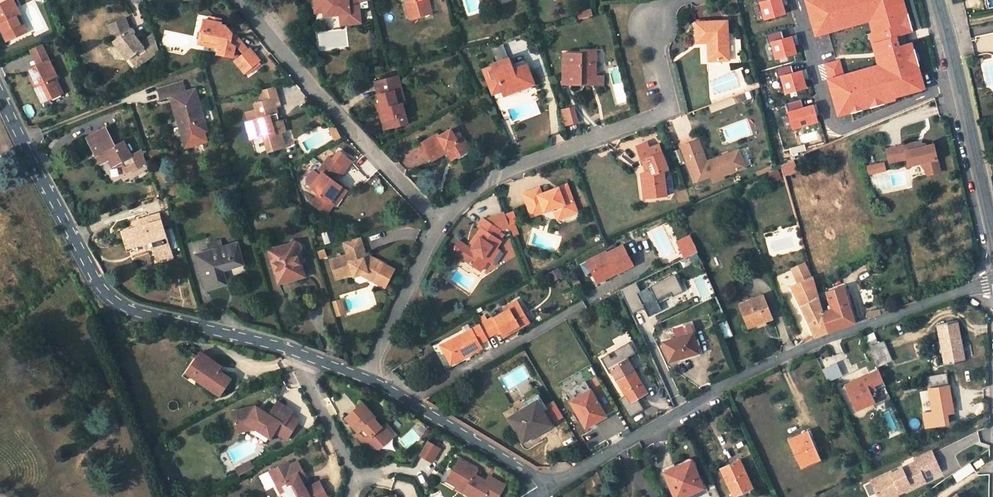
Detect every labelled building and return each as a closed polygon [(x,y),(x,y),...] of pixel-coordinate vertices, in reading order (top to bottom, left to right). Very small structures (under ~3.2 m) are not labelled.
[(12,0),(8,0),(0,4),(0,19),(1,19),(3,23),(1,24),(0,25),(0,27),(5,37),(13,33),(15,37),(23,32),(16,17),(19,15),(12,0)] [(343,13),(344,23),(358,21),(355,0),(311,0),(312,6),(321,5),(321,11),(322,15),(337,13),(343,13)] [(426,0),(407,0),(406,0),(410,16),(416,15),(421,14),(420,10),(428,8),(426,0)] [(759,2),(765,21),(786,14),(782,0),(765,0),(759,2)] [(927,91),(913,42),(901,46),(898,36),(914,32),(904,0),(805,0),(815,37),(870,22),(872,31),(869,32),(878,64),(827,79),(838,117),(927,91)] [(142,43),(136,34),(134,35),(133,36),(131,32),(132,31),(132,30),(131,29),(130,29),(126,18),(110,24),(115,37),(116,39),(114,41),(128,60),(130,59),(136,54),(143,63),(160,51),(155,34),(142,43)] [(200,38),(218,42),(217,46),(216,52),(231,55),(233,42),(234,39),(229,38),(229,33),(230,31),(222,30),(224,24),(223,24),(219,23),(219,21),(218,21),(206,19),(201,18),(199,28),(199,29),(201,32),(200,38)] [(722,38),(721,19),(693,21),(694,39),(705,39),(708,39),(708,44),(706,44),(707,60),(728,59),(726,37),(722,38)] [(195,42),(217,46),(218,42),(200,38),(201,32),(199,29),(198,28),(196,37),(195,42)] [(233,42),(242,53),(247,49),(235,34),(234,39),(233,42)] [(792,36),(770,42),(776,61),(797,54),(792,36)] [(242,53),(233,60),(242,71),(258,59),(248,48),(247,49),(242,53)] [(579,52),(562,52),(561,82),(580,83),(580,78),(580,74),(584,74),(583,78),(593,78),(593,74),(594,50),(579,50),(579,52)] [(143,63),(136,54),(130,59),(137,68),(143,63)] [(507,57),(482,66),(490,89),(500,86),(501,91),(505,92),(529,84),(531,80),(526,66),(521,64),(512,67),(510,66),(507,57)] [(55,76),(48,61),(29,69),(35,82),(37,81),(39,85),(37,86),(35,86),(41,99),(49,95),(51,99),(60,95),(52,78),(55,76)] [(802,70),(780,75),(786,95),(807,88),(802,70)] [(380,103),(384,118),(381,119),(383,127),(400,123),(398,115),(404,113),(401,103),(404,102),(397,74),(377,79),(380,92),(377,92),(380,103)] [(583,78),(580,78),(580,83),(597,84),(597,74),(593,74),(593,78),(583,78)] [(171,98),(178,120),(180,119),(186,137),(206,131),(194,90),(185,93),(182,84),(158,91),(161,101),(171,98)] [(261,90),(264,100),(277,96),(274,86),(261,90)] [(284,130),(281,119),(279,119),(278,120),(276,112),(277,112),(275,105),(280,104),(277,96),(264,100),(254,102),(256,108),(259,117),(248,120),(245,121),(250,137),(263,133),(268,150),(285,145),(281,131),(284,130)] [(814,104),(788,112),(793,130),(819,122),(814,104)] [(568,106),(559,108),(563,123),(572,121),(568,106)] [(246,111),(248,120),(259,117),(256,108),(246,111)] [(333,126),(328,128),(333,139),(338,136),(333,126)] [(455,150),(466,144),(461,134),(454,137),(449,128),(437,134),(436,133),(434,134),(420,142),(429,159),(439,154),(439,153),(438,150),(444,147),(445,150),(449,158),(457,154),(455,150)] [(114,147),(105,129),(87,138),(93,150),(94,151),(95,151),(96,151),(97,151),(98,151),(99,151),(101,154),(96,156),(100,164),(110,159),(113,164),(130,155),(123,142),(114,147)] [(286,146),(292,145),(290,132),(284,133),(286,146)] [(678,145),(691,181),(708,175),(710,181),(721,177),(720,174),(736,169),(732,159),(731,159),(728,152),(708,159),(708,161),(704,163),(703,161),(695,139),(678,145)] [(917,141),(887,148),(890,162),(907,158),(909,165),(921,162),(924,169),(926,169),(927,175),(941,172),(934,143),(924,146),(918,147),(917,141)] [(635,152),(645,148),(643,142),(633,146),(635,152)] [(457,154),(468,148),(466,144),(455,150),(457,154)] [(665,168),(656,144),(645,148),(635,152),(638,159),(643,158),(647,170),(639,173),(642,192),(652,191),(652,196),(664,195),(664,194),(661,176),(661,170),(665,168)] [(735,149),(728,152),(731,159),(732,159),(736,169),(742,166),(735,149)] [(341,187),(330,179),(340,166),(327,156),(315,172),(311,169),(305,177),(305,181),(311,185),(310,187),(319,194),(311,204),(324,213),(331,203),(330,202),(341,187)] [(797,172),(792,160),(781,166),(784,177),(797,172)] [(886,170),(885,162),(868,166),(869,174),(886,170)] [(668,175),(661,176),(664,194),(667,194),(671,189),(670,179),(668,175)] [(552,207),(560,204),(563,212),(575,207),(566,183),(557,187),(558,189),(551,192),(550,189),(541,193),(538,186),(522,193),(528,208),(536,205),(539,212),(552,207)] [(326,215),(345,190),(341,187),(330,202),(331,203),(324,213),(326,215)] [(563,212),(560,204),(552,207),(555,215),(557,219),(576,211),(575,207),(563,212)] [(528,208),(530,215),(539,212),(536,205),(528,208)] [(511,208),(504,211),(504,212),(508,222),(515,220),(511,208)] [(481,272),(488,261),(496,248),(501,241),(495,237),(500,230),(500,229),(509,225),(504,212),(486,220),(483,218),(477,226),(480,229),(471,244),(474,246),(471,250),(464,261),(481,272)] [(173,256),(160,213),(139,220),(142,226),(136,228),(123,232),(127,243),(134,241),(135,246),(151,241),(157,261),(173,256)] [(395,267),(386,262),(366,251),(361,236),(345,241),(348,253),(331,258),(337,277),(354,272),(355,274),(362,272),(369,270),(379,275),(377,280),(386,284),(395,267)] [(223,248),(220,239),(206,244),(209,252),(223,248)] [(464,261),(471,250),(458,241),(451,252),(464,261)] [(298,242),(269,250),(278,283),(304,276),(301,263),(298,254),(301,253),(303,253),(303,252),(303,250),(303,249),(303,247),(303,246),(302,245),(301,244),(300,243),(299,242),(298,242)] [(242,264),(236,244),(223,248),(209,252),(198,256),(207,289),(225,284),(221,268),(225,267),(226,269),(242,264)] [(685,259),(698,252),(695,244),(681,250),(685,259)] [(632,265),(623,245),(601,257),(600,255),(590,260),(594,268),(591,269),(596,279),(615,270),(616,273),(632,265)] [(496,248),(488,261),(491,263),(500,250),(496,248)] [(813,276),(804,258),(791,263),(799,282),(813,276)] [(770,259),(764,261),(768,270),(774,268),(770,259)] [(362,272),(377,280),(379,275),(369,270),(362,272)] [(597,282),(616,273),(615,270),(596,279),(597,282)] [(637,282),(621,290),(631,314),(644,308),(648,317),(661,310),(658,303),(656,299),(671,292),(672,296),(673,297),(683,291),(675,274),(641,291),(637,282)] [(791,286),(815,334),(816,337),(828,331),(823,312),(813,276),(799,282),(791,286)] [(854,322),(843,287),(827,292),(831,305),(832,310),(828,311),(823,312),(828,331),(854,322)] [(672,296),(671,292),(656,299),(658,303),(672,296)] [(763,297),(739,305),(748,327),(756,324),(766,321),(771,318),(763,297)] [(973,298),(970,302),(977,308),(980,304),(973,298)] [(518,301),(504,308),(507,312),(519,304),(518,301)] [(344,314),(341,304),(333,306),(336,316),(344,314)] [(507,312),(494,320),(493,318),(481,325),(488,337),(500,330),(505,337),(530,322),(519,304),(507,312)] [(945,364),(964,361),(956,322),(938,326),(945,364)] [(676,338),(663,343),(668,361),(698,352),(690,324),(674,329),(676,338)] [(481,325),(446,344),(456,363),(483,348),(480,344),(489,339),(488,337),(481,325)] [(873,333),(864,337),(866,342),(875,339),(873,333)] [(877,368),(891,362),(883,342),(878,345),(875,339),(866,342),(877,368)] [(609,373),(612,372),(609,367),(626,358),(634,353),(628,342),(612,351),(615,356),(610,359),(607,354),(600,358),(609,373)] [(446,344),(442,347),(452,365),(456,363),(446,344)] [(213,364),(200,355),(192,367),(198,372),(193,379),(220,397),(231,382),(218,373),(211,368),(213,364)] [(938,370),(933,355),(927,357),(931,372),(938,370)] [(626,358),(609,367),(612,372),(625,395),(629,402),(637,398),(646,392),(626,358)] [(893,368),(891,362),(877,368),(878,371),(880,374),(883,373),(893,368)] [(221,369),(213,364),(211,368),(218,373),(221,369)] [(835,364),(823,370),(828,382),(841,377),(835,364)] [(187,375),(193,379),(198,372),(192,367),(187,375)] [(878,371),(846,385),(857,410),(874,403),(873,402),(869,390),(884,384),(881,378),(880,374),(878,371)] [(953,412),(945,375),(927,377),(933,416),(939,415),(944,414),(953,412)] [(528,378),(515,386),(521,396),(534,389),(528,378)] [(602,418),(595,404),(598,403),(591,391),(586,382),(567,393),(572,402),(580,414),(578,415),(585,427),(602,418)] [(886,388),(884,384),(869,390),(873,402),(875,401),(877,392),(886,388)] [(915,385),(903,387),(905,394),(917,391),(915,385)] [(629,402),(625,395),(618,399),(629,417),(643,409),(637,398),(629,402)] [(537,401),(509,418),(523,441),(537,434),(536,432),(550,424),(537,401)] [(253,409),(232,414),(236,428),(247,425),(249,432),(255,430),(271,440),(274,433),(287,441),(298,422),(290,417),(293,413),(278,403),(270,417),(263,413),(262,415),(255,411),(253,409)] [(362,403),(345,418),(358,433),(359,433),(362,436),(359,439),(367,448),(379,449),(388,440),(378,429),(381,427),(374,419),(375,418),(362,403)] [(605,416),(598,403),(595,404),(602,418),(605,416)] [(249,432),(247,425),(236,428),(237,435),(249,432)] [(381,427),(378,429),(388,440),(392,436),(383,425),(381,427)] [(943,427),(936,428),(936,436),(944,435),(943,427)] [(807,433),(790,441),(801,467),(819,460),(807,433)] [(439,449),(426,442),(418,455),(431,462),(439,449)] [(878,496),(897,496),(898,496),(897,495),(903,492),(925,481),(923,478),(940,470),(931,451),(914,460),(915,462),(891,474),(890,473),(870,482),(876,495),(878,496)] [(744,472),(747,471),(741,459),(739,460),(744,472)] [(739,460),(721,469),(734,496),(752,488),(744,472),(739,460)] [(459,461),(449,479),(458,484),(457,487),(465,492),(464,493),(470,496),(484,496),(491,484),(487,482),(475,475),(477,471),(459,461)] [(691,461),(676,468),(677,472),(689,467),(693,465),(691,461)] [(971,462),(954,474),(958,481),(976,469),(971,462)] [(270,473),(278,486),(283,483),(287,491),(291,496),(328,496),(320,483),(307,490),(303,484),(299,476),(304,473),(298,463),(291,467),(288,463),(270,473)] [(247,474),(254,470),(250,464),(243,467),(247,474)] [(698,478),(693,465),(689,467),(695,480),(698,478)] [(243,467),(238,471),(241,477),(247,474),(243,467)] [(665,473),(675,496),(682,496),(703,488),(698,478),(695,480),(689,467),(677,472),(676,468),(665,473)] [(304,473),(299,476),(303,484),(308,481),(304,473)] [(505,486),(490,477),(487,482),(491,484),(484,496),(486,496),(498,496),(499,496),(505,486)] [(458,484),(449,479),(447,482),(457,487),(458,484)] [(282,494),(287,491),(283,483),(278,486),(282,494)]
